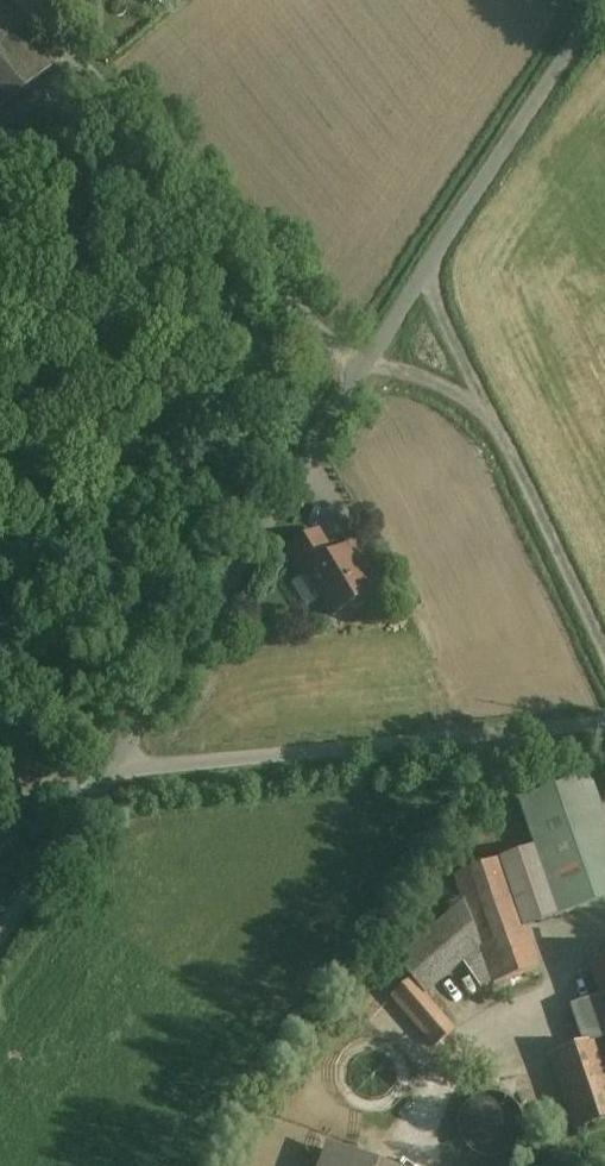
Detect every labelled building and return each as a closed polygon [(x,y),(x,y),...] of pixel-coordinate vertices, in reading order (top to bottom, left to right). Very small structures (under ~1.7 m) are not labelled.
[(0,17),(0,105),(43,71),(0,17)] [(304,572),(331,555),(317,532),(285,550),(301,576),(305,573),(304,572)] [(304,572),(305,573),(331,617),(348,607),(356,609),(368,601),(370,594),(343,549),(331,555),(304,572)] [(588,779),(520,803),(535,848),(455,876),(464,903),(395,963),(410,980),(391,997),(435,1048),(453,1031),(422,996),(467,956),(477,988),(491,983),(492,986),(538,970),(523,928),(604,901),(604,829),(588,779)] [(598,998),(604,1019),(604,960),(589,965),(598,998)] [(604,1060),(604,1019),(598,998),(570,1008),(581,1044),(548,1055),(574,1132),(604,1122),(604,1080),(598,1062),(604,1060)] [(519,1139),(521,1126),(518,1114),(511,1103),(500,1096),(488,1094),(475,1097),(465,1104),(458,1115),(456,1127),(459,1140),(466,1150),(477,1157),(489,1159),(502,1157),(512,1149),(519,1139)] [(328,1150),(322,1165),(370,1165),(355,1160),(328,1150)]
